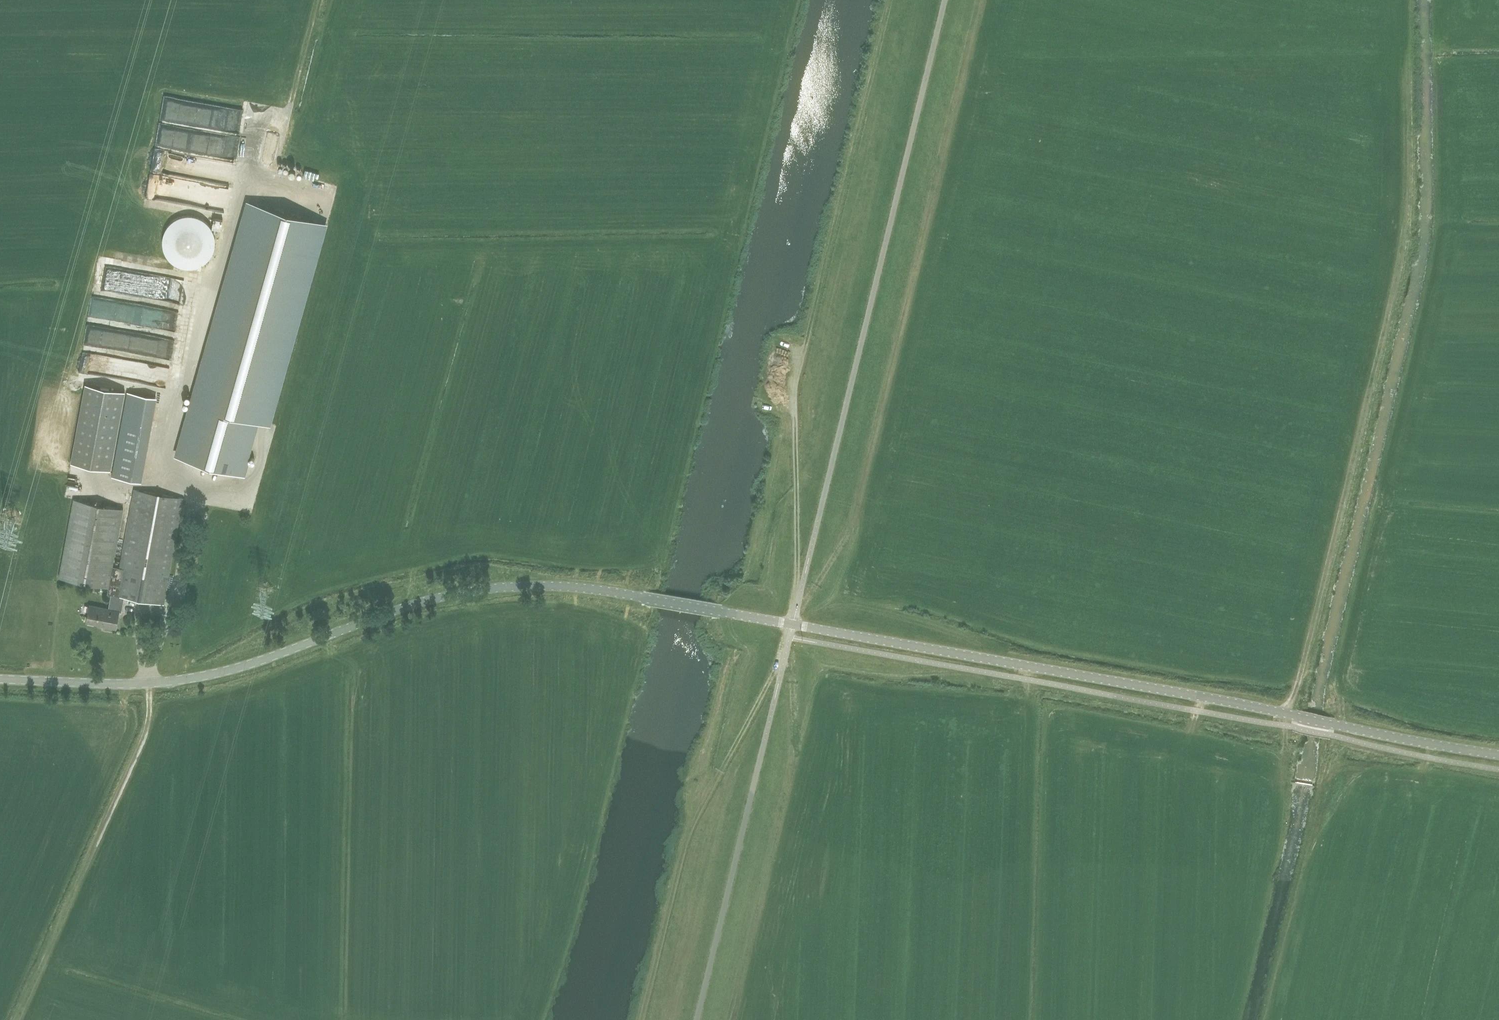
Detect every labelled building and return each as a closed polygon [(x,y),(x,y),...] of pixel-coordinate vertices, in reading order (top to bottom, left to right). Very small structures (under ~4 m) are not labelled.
[(153,148),(151,168),(202,175),(205,154),(153,148)] [(232,159),(226,158),(223,176),(232,177),(233,169),(231,169),(232,159)] [(251,180),(254,167),(246,166),(247,159),(243,159),(240,178),(251,180)] [(162,188),(169,189),(170,180),(163,179),(164,175),(148,173),(145,194),(161,196),(162,188)] [(330,224),(254,201),(178,454),(244,473),(259,422),(270,425),(330,224)] [(165,265),(208,262),(207,240),(181,242),(181,239),(173,240),(172,231),(162,232),(165,265)] [(134,288),(145,291),(148,285),(142,283),(144,275),(136,272),(132,283),(136,284),(134,288)] [(110,314),(150,320),(152,303),(112,298),(110,314)] [(140,327),(159,332),(160,327),(141,323),(140,327)] [(105,342),(125,345),(126,340),(129,340),(131,329),(107,325),(105,342)] [(107,359),(105,371),(116,373),(116,374),(133,377),(135,363),(107,359)] [(124,391),(85,384),(71,462),(110,469),(124,391)] [(141,482),(157,397),(128,392),(112,477),(141,482)] [(108,594),(111,595),(108,609),(90,605),(87,623),(105,626),(104,627),(116,629),(119,611),(121,611),(124,598),(164,605),(184,499),(134,490),(119,568),(113,567),(124,510),(74,499),(59,578),(109,588),(108,594)]
